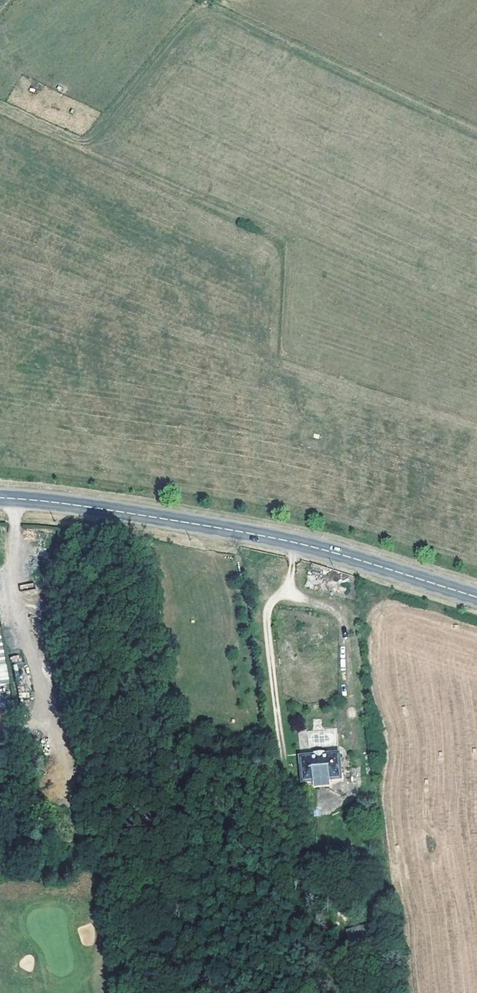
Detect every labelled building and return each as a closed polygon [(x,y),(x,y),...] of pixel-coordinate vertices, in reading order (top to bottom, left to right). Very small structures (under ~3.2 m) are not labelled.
[(315,756),(301,757),(303,782),(314,781),(314,786),(330,785),(330,780),(341,779),(339,754),(325,755),(324,754),(314,754),(315,756)]
